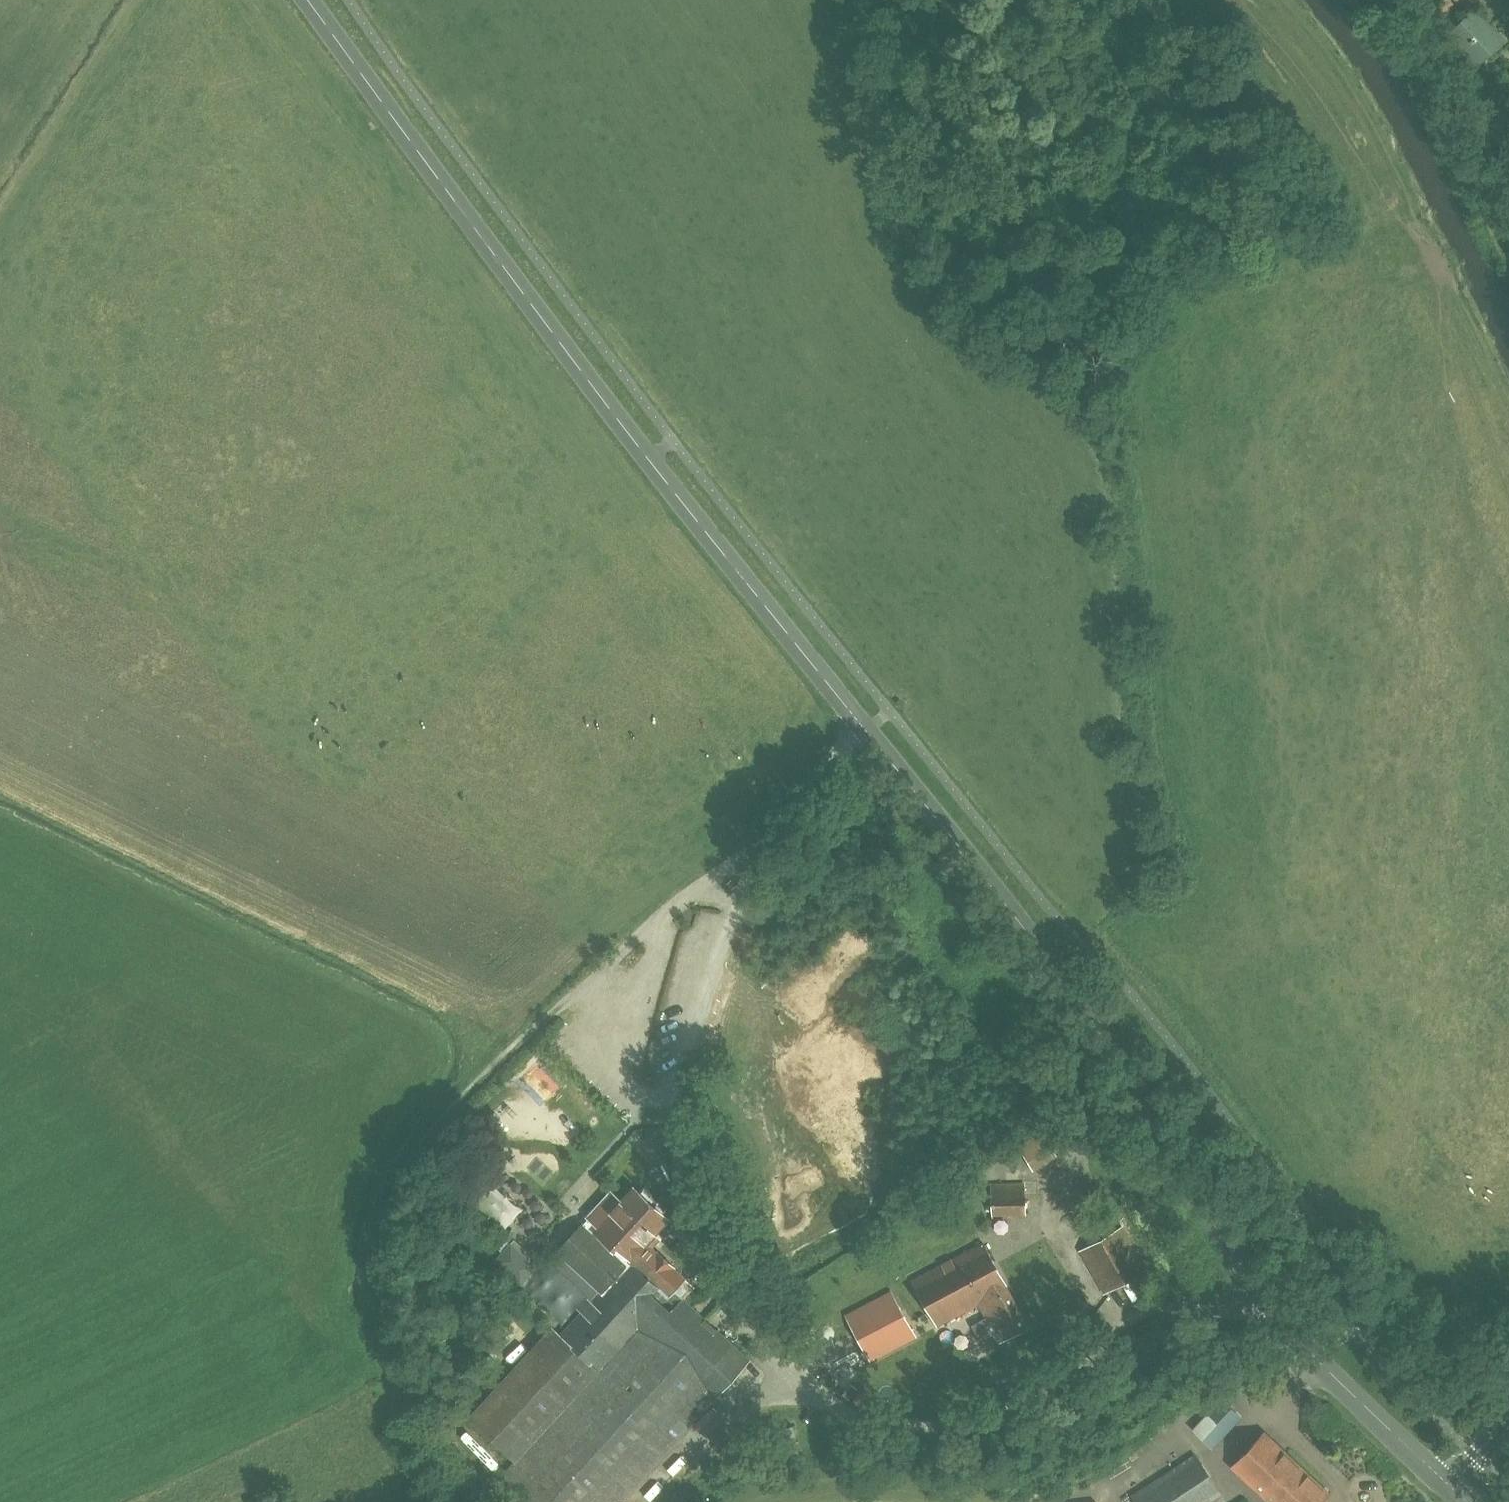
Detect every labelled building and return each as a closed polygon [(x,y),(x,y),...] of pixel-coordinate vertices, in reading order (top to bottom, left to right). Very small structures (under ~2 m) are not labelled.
[(1447,0),(1435,0),(1427,8),(1435,17),(1450,3),(1447,0)] [(1478,62),(1501,40),(1475,12),(1452,34),(1478,62)] [(529,1075),(548,1101),(573,1083),(554,1057),(529,1075)] [(1035,1155),(1040,1165),(1066,1151),(1061,1141),(1035,1155)] [(1025,1212),(1024,1183),(991,1184),(992,1213),(1025,1212)] [(634,1187),(622,1201),(612,1213),(645,1242),(636,1252),(640,1256),(633,1264),(637,1268),(636,1269),(642,1274),(642,1276),(648,1281),(649,1279),(656,1286),(650,1293),(671,1312),(683,1298),(673,1289),(684,1277),(647,1242),(668,1219),(634,1187)] [(622,1201),(621,1201),(611,1192),(557,1251),(601,1291),(561,1334),(552,1326),(468,1417),(516,1460),(502,1475),(532,1501),(619,1501),(750,1359),(683,1298),(671,1312),(650,1293),(656,1286),(649,1279),(648,1281),(642,1276),(642,1274),(636,1269),(637,1268),(633,1264),(640,1256),(636,1252),(645,1242),(612,1213),(622,1201)] [(1140,1273),(1126,1246),(1131,1243),(1123,1229),(1081,1251),(1104,1292),(1140,1273)] [(998,1341),(1027,1326),(983,1242),(912,1279),(937,1326),(978,1304),(998,1341)] [(915,1337),(891,1291),(846,1314),(870,1361),(915,1337)] [(1471,1402),(1470,1395),(1460,1397),(1461,1404),(1471,1402)] [(1213,1449),(1242,1418),(1221,1397),(1192,1429),(1213,1449)] [(1322,1501),(1329,1494),(1264,1432),(1232,1465),(1271,1501),(1323,1501),(1322,1501)] [(1195,1455),(1132,1496),(1135,1501),(1209,1501),(1221,1494),(1195,1455)]
